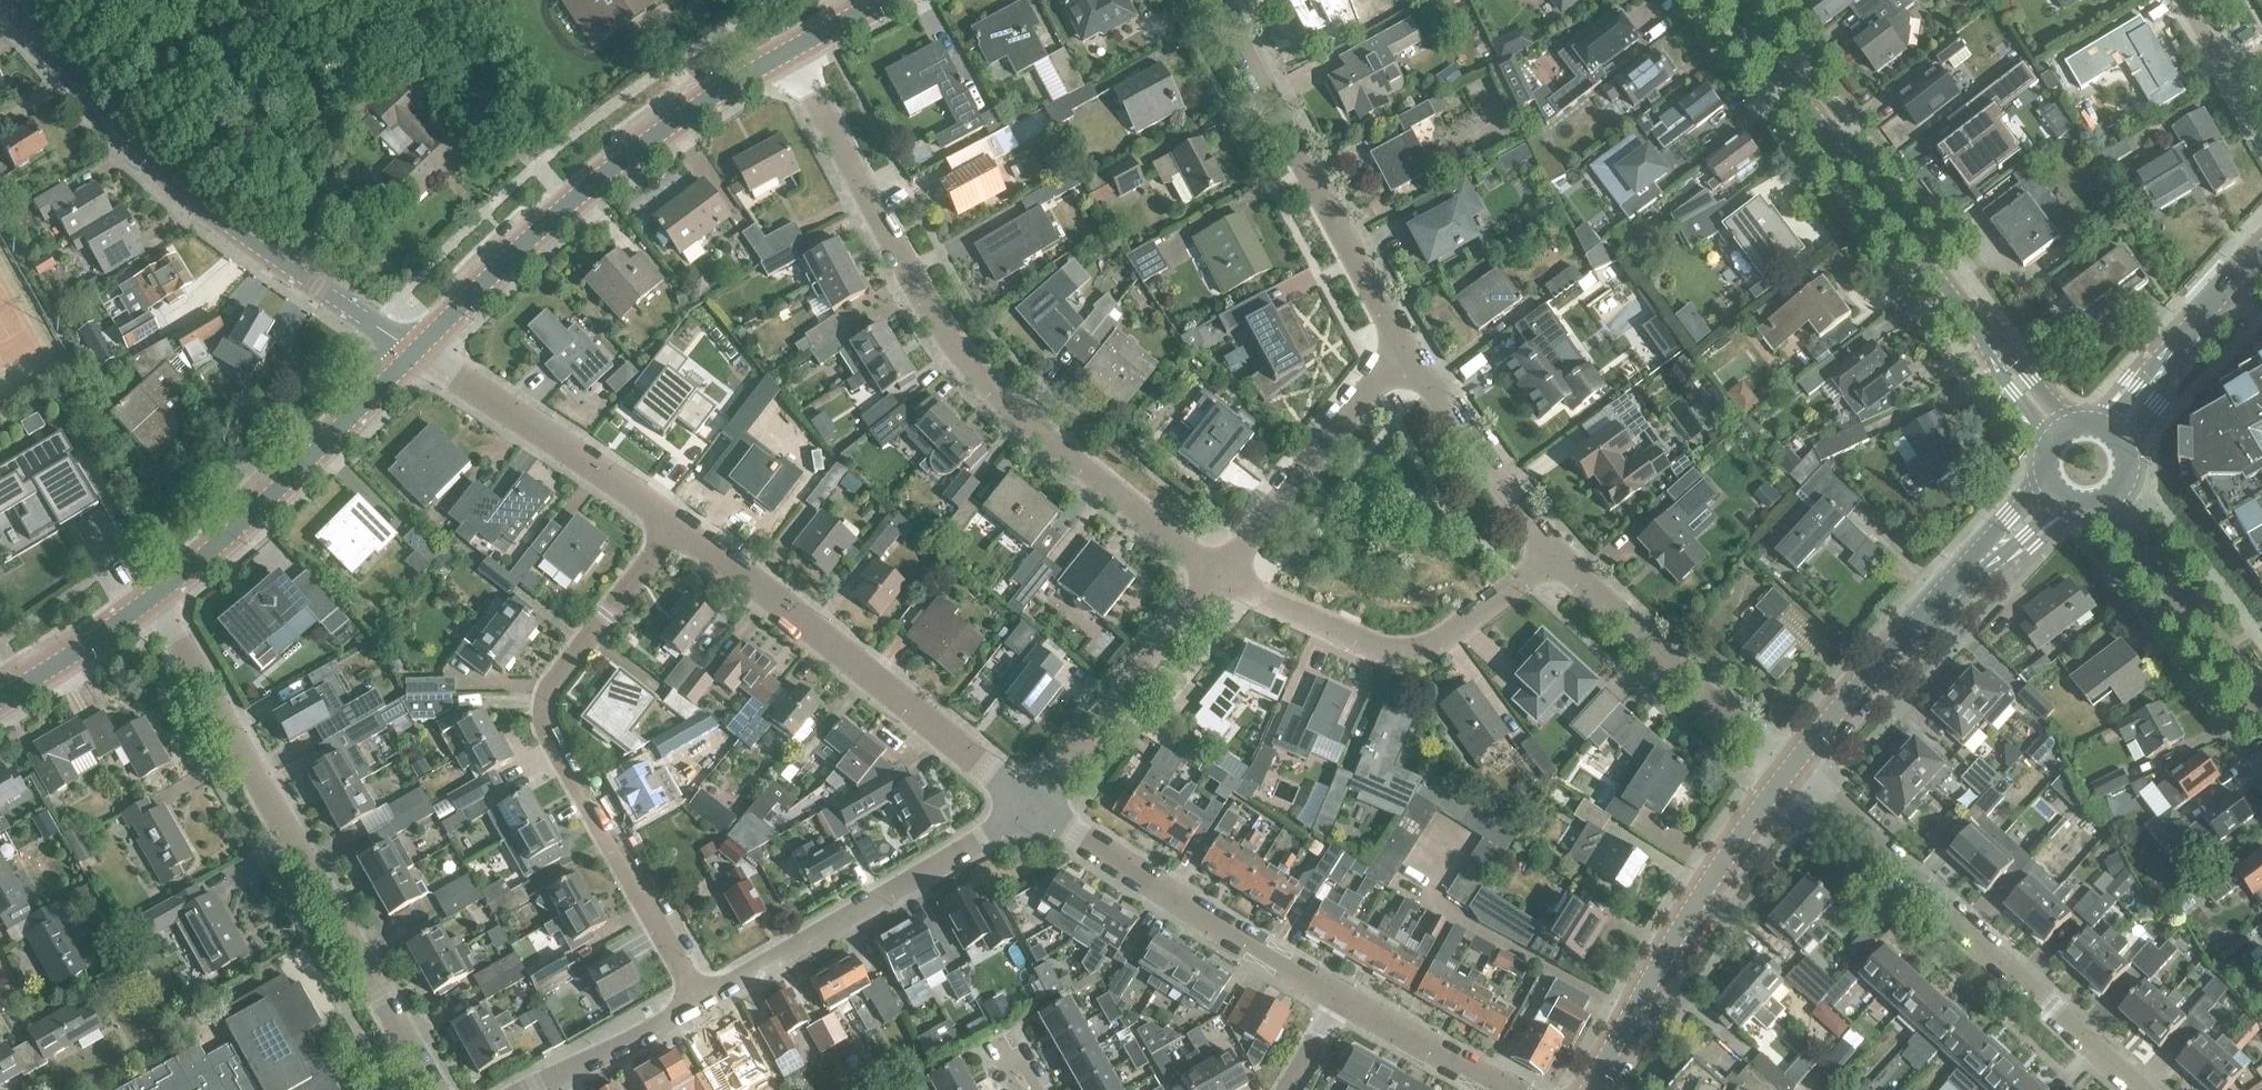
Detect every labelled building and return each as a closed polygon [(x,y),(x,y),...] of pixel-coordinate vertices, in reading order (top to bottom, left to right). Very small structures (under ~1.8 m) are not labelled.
[(560,1),(591,47),(614,32),(612,29),(646,6),(648,9),(661,0),(561,0),(560,1)] [(1047,58),(1031,30),(1039,26),(1025,0),(1023,0),(1006,9),(1007,11),(1000,15),(999,13),(970,29),(979,46),(989,64),(1005,56),(1015,75),(1032,66),(1052,102),(1082,86),(1063,50),(1047,58)] [(1072,23),(1089,13),(1096,25),(1129,7),(1125,0),(1059,0),(1072,23)] [(1307,38),(1322,30),(1324,34),(1356,17),(1347,0),(1286,0),(1307,38)] [(1577,0),(1553,0),(1562,12),(1577,0)] [(1669,7),(1664,0),(1651,0),(1632,13),(1641,26),(1669,7)] [(1808,5),(1814,14),(1812,15),(1818,24),(1821,23),(1823,26),(1849,6),(1853,10),(1866,0),(1815,0),(1808,5)] [(1892,19),(1869,36),(1867,34),(1866,34),(1868,37),(1856,46),(1864,55),(1865,54),(1878,71),(1876,72),(1877,73),(1906,51),(1903,48),(1907,45),(1911,17),(1905,10),(1918,0),(1891,0),(1888,2),(1898,15),(1892,20),(1892,19)] [(2082,0),(2067,0),(2070,6),(2063,10),(2064,11),(2082,0)] [(1533,96),(1535,101),(1547,125),(1560,115),(1606,80),(1599,71),(1639,40),(1618,13),(1561,56),(1579,80),(1554,99),(1553,98),(1545,87),(1533,96)] [(2110,34),(2111,36),(2066,63),(2082,89),(2098,79),(2097,77),(2096,78),(2093,73),(2123,56),(2126,62),(2134,74),(2147,67),(2155,80),(2142,88),(2156,111),(2185,93),(2177,80),(2141,18),(2118,32),(2117,30),(2110,34)] [(1423,46),(1409,21),(1386,33),(1386,34),(1361,47),(1348,54),(1355,68),(1347,72),(1346,70),(1329,79),(1346,112),(1354,108),(1360,118),(1379,108),(1373,98),(1381,94),(1383,97),(1403,86),(1388,58),(1397,53),(1400,59),(1423,46)] [(1966,50),(1957,37),(1933,54),(1942,66),(1949,62),(1966,50)] [(1504,40),(1494,45),(1501,60),(1517,53),(1512,42),(1504,40)] [(937,82),(950,105),(949,105),(959,124),(937,136),(943,149),(982,128),(983,129),(986,127),(984,124),(983,125),(961,85),(963,84),(960,79),(958,80),(940,45),(886,74),(886,76),(887,75),(901,102),(902,101),(902,100),(937,82)] [(1966,50),(1949,62),(1954,69),(1971,58),(1966,50)] [(1603,91),(1612,103),(1624,94),(1635,107),(1646,99),(1648,100),(1657,93),(1656,91),(1675,76),(1672,72),(1676,69),(1664,54),(1660,57),(1657,53),(1633,72),(1630,69),(1603,91)] [(414,146),(384,174),(399,189),(401,188),(412,200),(423,190),(424,191),(437,178),(435,176),(445,167),(447,169),(463,153),(436,124),(430,130),(413,113),(447,80),(424,56),(369,109),(392,133),(397,128),(414,146)] [(1513,57),(1493,67),(1514,111),(1535,101),(1513,57)] [(1946,144),(1937,151),(1942,158),(1944,160),(1945,159),(1947,161),(1943,164),(1945,168),(1948,166),(1953,162),(1971,186),(1996,167),(1999,170),(1999,171),(2002,169),(2001,168),(2018,155),(2019,156),(2022,154),(2015,145),(2013,146),(1999,127),(2008,120),(2005,116),(2003,118),(2001,116),(2003,115),(2000,111),(2030,89),(2039,82),(2024,63),(1995,84),(1996,85),(1968,106),(1979,121),(1972,127),(1971,126),(1958,135),(1952,140),(1953,142),(1948,146),(1946,144)] [(1183,108),(1160,64),(1112,90),(1135,134),(1183,108)] [(1938,68),(1897,100),(1917,127),(1959,95),(1938,68)] [(1444,77),(1437,80),(1444,91),(1454,85),(1450,79),(1444,77)] [(1069,112),(1097,97),(1089,83),(1062,98),(1069,112)] [(1680,100),(1682,103),(1679,105),(1688,116),(1668,131),(1663,125),(1651,133),(1665,151),(1723,107),(1706,85),(1689,97),(1688,95),(1680,100)] [(1410,129),(1435,116),(1445,110),(1438,97),(1396,119),(1404,135),(1369,154),(1390,193),(1432,170),(1410,129)] [(1073,117),(1070,111),(1069,112),(1062,98),(1043,108),(1053,127),(1073,117)] [(2173,150),(2173,149),(2132,173),(2155,211),(2195,188),(2195,189),(2196,188),(2191,180),(2203,173),(2216,195),(2240,181),(2219,147),(2223,144),(2203,110),(2173,127),(2183,144),(2173,150)] [(46,149),(47,148),(32,124),(31,125),(31,126),(0,145),(0,144),(0,158),(5,155),(14,169),(15,169),(15,168),(16,167),(17,169),(27,163),(26,161),(46,149)] [(992,156),(986,159),(940,183),(949,199),(948,200),(950,204),(951,204),(957,214),(1002,190),(1001,189),(1016,181),(1002,156),(1018,148),(1007,128),(984,141),(992,156)] [(1563,177),(1546,143),(1540,130),(1527,137),(1550,183),(1563,177)] [(1744,135),(1718,155),(1706,164),(1716,178),(1707,185),(1712,192),(1722,185),(1723,186),(1761,157),(1744,135)] [(778,182),(798,171),(779,136),(763,145),(765,149),(735,165),(749,191),(775,178),(778,182)] [(1625,204),(1620,208),(1629,221),(1663,195),(1657,188),(1656,188),(1661,195),(1655,200),(1647,188),(1667,174),(1649,150),(1646,152),(1636,138),(1616,152),(1619,156),(1613,161),(1610,157),(1595,168),(1609,187),(1611,185),(1625,204)] [(1223,183),(1200,140),(1153,165),(1163,183),(1170,179),(1183,205),(1223,183)] [(2132,153),(2125,141),(2094,160),(2101,171),(2132,153)] [(1527,157),(1522,148),(1502,159),(1506,167),(1527,157)] [(1115,189),(1119,196),(1143,185),(1134,167),(1130,158),(1106,169),(1106,171),(1110,179),(1115,189)] [(2074,228),(2035,177),(2045,170),(2036,158),(2017,173),(2024,181),(1983,213),(1992,225),(1993,224),(2024,266),(2023,266),(2024,267),(2061,239),(2060,238),(2074,228)] [(1021,267),(1017,260),(1027,254),(1029,256),(1056,240),(1039,211),(1045,208),(1043,204),(1082,184),(1075,171),(1020,201),(1028,215),(975,246),(996,282),(1021,267)] [(1115,189),(1110,179),(1106,171),(1082,183),(1091,202),(1115,189)] [(705,234),(729,216),(703,180),(676,200),(678,203),(670,209),(668,206),(652,218),(657,224),(656,225),(659,230),(656,232),(656,238),(663,247),(671,241),(681,253),(689,264),(703,253),(695,242),(705,235),(705,234)] [(1431,217),(1409,229),(1427,263),(1439,257),(1439,258),(1456,249),(1456,248),(1474,238),(1459,211),(1474,202),(1463,182),(1424,203),(1431,217)] [(94,184),(71,197),(64,185),(34,203),(45,221),(55,215),(69,238),(112,213),(111,213),(94,184)] [(1689,219),(1716,204),(1706,190),(1681,209),(1689,219)] [(1736,241),(1754,265),(1752,266),(1751,272),(1753,277),(1757,281),(1763,281),(1765,279),(1766,281),(1803,252),(1772,211),(1770,213),(1761,201),(1731,223),(1717,205),(1671,231),(1678,244),(1705,230),(1719,250),(1726,245),(1728,248),(1736,241)] [(104,274),(138,254),(131,242),(139,237),(133,228),(134,227),(132,223),(131,224),(121,207),(111,213),(112,213),(69,238),(77,251),(87,245),(104,274)] [(1252,236),(1240,214),(1193,239),(1222,294),(1269,269),(1257,245),(1254,247),(1249,238),(1252,236)] [(772,255),(790,246),(802,239),(793,222),(763,238),(772,255)] [(758,262),(772,255),(763,238),(756,224),(742,231),(758,262)] [(836,241),(835,241),(832,236),(815,244),(819,250),(803,259),(811,274),(805,277),(811,288),(850,267),(836,241)] [(1141,282),(1166,268),(1152,241),(1126,255),(1141,282)] [(772,255),(758,262),(766,277),(797,261),(798,263),(799,262),(790,246),(772,255)] [(2063,295),(2089,329),(2110,312),(2108,310),(2118,302),(2112,294),(2119,288),(2128,299),(2149,283),(2123,249),(2104,263),(2093,249),(2076,262),(2087,276),(2063,295)] [(619,320),(620,319),(616,314),(631,301),(635,306),(662,281),(638,254),(637,255),(640,258),(631,267),(616,251),(597,268),(596,267),(591,272),(592,273),(584,280),(619,320)] [(166,298),(169,303),(182,295),(179,290),(192,283),(175,255),(119,288),(124,296),(134,290),(146,310),(166,298)] [(1076,326),(1075,325),(1080,321),(1070,309),(1062,301),(1073,291),(1087,280),(1072,263),(1059,275),(1017,311),(1055,354),(1066,341),(1066,342),(1069,338),(1067,334),(1076,326)] [(1553,298),(1580,278),(1572,266),(1544,286),(1553,298)] [(864,294),(850,267),(811,288),(817,299),(822,296),(831,311),(864,294)] [(1521,299),(1497,267),(1454,298),(1478,331),(1521,299)] [(688,289),(698,302),(710,293),(700,280),(688,289)] [(1816,362),(1839,344),(1830,332),(1852,316),(1824,280),(1758,331),(1774,353),(1810,326),(1820,339),(1806,349),(1816,362)] [(1089,338),(1113,308),(1104,298),(1092,307),(1094,309),(1078,329),(1089,338)] [(1263,402),(1304,371),(1297,357),(1312,349),(1288,304),(1273,312),(1270,308),(1255,316),(1247,301),(1217,318),(1219,317),(1227,332),(1225,333),(1226,334),(1244,324),(1267,366),(1247,381),(1263,402)] [(1546,351),(1566,337),(1543,305),(1513,327),(1528,349),(1504,366),(1505,368),(1504,369),(1508,376),(1510,375),(1512,378),(1511,379),(1515,385),(1517,384),(1528,399),(1526,400),(1531,406),(1532,405),(1534,409),(1533,410),(1538,416),(1539,415),(1540,417),(1565,399),(1573,410),(1601,390),(1585,369),(1574,377),(1574,376),(1568,380),(1546,351)] [(1687,308),(1677,315),(1694,338),(1703,331),(1687,308)] [(241,349),(262,362),(273,343),(264,338),(273,324),(248,309),(232,336),(226,333),(214,353),(233,364),(241,349)] [(182,353),(222,329),(213,314),(198,323),(198,324),(174,338),(182,353)] [(533,329),(557,354),(544,366),(561,385),(572,375),(586,391),(613,366),(574,325),(565,333),(547,314),(529,331),(530,331),(533,329)] [(128,348),(158,330),(148,315),(119,333),(128,348)] [(801,355),(809,350),(844,328),(836,315),(804,336),(805,338),(795,345),(801,355)] [(1100,347),(1118,325),(1107,316),(1089,338),(1100,347)] [(1663,316),(1646,323),(1658,356),(1676,349),(1663,316)] [(844,328),(809,350),(819,366),(839,353),(854,377),(860,374),(859,374),(897,350),(881,325),(853,343),(851,339),(843,344),(836,333),(844,328)] [(1194,330),(1179,338),(1187,353),(1202,345),(1194,331),(1194,330)] [(1093,379),(1091,382),(1121,407),(1155,365),(1116,333),(1084,372),(1093,379)] [(1636,342),(1648,356),(1658,348),(1646,334),(1636,342)] [(1719,351),(1731,342),(1727,337),(1715,346),(1719,351)] [(155,460),(185,432),(186,434),(187,433),(174,419),(173,420),(168,416),(184,401),(176,393),(186,384),(166,362),(174,354),(166,340),(126,362),(129,366),(136,362),(150,377),(110,413),(113,417),(112,417),(113,418),(114,417),(140,446),(140,447),(140,448),(141,447),(155,462),(156,461),(155,460)] [(201,342),(183,353),(194,371),(212,360),(201,342)] [(1831,380),(1845,398),(1854,392),(1853,391),(1888,363),(1879,352),(1873,344),(1842,369),(1833,357),(1799,384),(1809,397),(1831,380)] [(645,396),(632,413),(639,419),(662,437),(676,419),(695,434),(715,408),(675,377),(687,362),(665,345),(633,386),(645,396)] [(1246,346),(1224,355),(1229,368),(1251,358),(1246,346)] [(897,350),(859,374),(860,374),(866,383),(871,380),(881,395),(897,384),(900,390),(915,380),(912,375),(912,374),(897,350)] [(1853,391),(1854,392),(1845,398),(1843,400),(1856,417),(1857,416),(1861,425),(1897,408),(1890,395),(1889,393),(1911,376),(1896,357),(1888,363),(1853,391)] [(2226,393),(2180,441),(2180,479),(2261,587),(2261,357),(2226,393)] [(628,361),(605,382),(616,394),(639,373),(628,361)] [(766,403),(776,390),(765,377),(753,392),(766,403)] [(1746,381),(1728,393),(1744,416),(1762,404),(1746,381)] [(1214,482),(1252,435),(1249,434),(1258,423),(1240,409),(1236,414),(1203,388),(1187,408),(1190,410),(1180,421),(1194,432),(1178,453),(1214,482)] [(746,429),(766,403),(753,392),(732,419),(746,429)] [(1663,459),(1668,455),(1624,394),(1601,411),(1612,425),(1569,456),(1586,480),(1596,473),(1603,483),(1593,490),(1609,511),(1640,489),(1639,488),(1667,467),(1676,480),(1678,478),(1677,478),(1690,467),(1681,457),(1669,466),(1663,459)] [(870,430),(900,407),(890,395),(860,418),(870,430)] [(935,450),(959,426),(941,408),(944,405),(942,402),(939,405),(931,397),(914,413),(922,421),(918,426),(915,424),(908,431),(910,435),(914,439),(918,444),(924,438),(935,450)] [(894,437),(912,420),(900,407),(870,430),(880,443),(891,433),(894,437)] [(1949,446),(1940,431),(1947,426),(1937,410),(1902,433),(1919,459),(1907,467),(1911,474),(1904,479),(1902,485),(1907,492),(1913,494),(1921,489),(1934,481),(1936,485),(1963,468),(1961,463),(1966,460),(1965,458),(1967,457),(1957,441),(1949,446)] [(1746,423),(1755,435),(1763,429),(1754,417),(1746,423)] [(393,461),(396,464),(388,473),(424,509),(435,498),(434,497),(468,463),(430,424),(419,435),(420,436),(405,451),(404,450),(393,461)] [(1820,463),(1868,441),(1861,425),(1813,447),(1820,463)] [(956,470),(963,464),(969,470),(986,453),(979,447),(980,447),(959,426),(935,450),(918,467),(926,474),(932,468),(933,469),(934,471),(936,472),(938,473),(940,474),(942,474),(944,474),(946,474),(948,473),(950,472),(951,471),(954,468),(956,470)] [(72,451),(61,431),(0,467),(0,514),(19,503),(27,516),(19,521),(29,540),(60,521),(58,517),(65,513),(70,521),(97,505),(69,459),(68,459),(66,455),(72,451)] [(760,446),(743,433),(706,480),(723,494),(724,493),(723,492),(735,477),(745,485),(743,489),(772,511),(799,476),(779,461),(772,471),(752,456),(759,446),(759,447),(760,446)] [(860,451),(854,444),(837,457),(842,464),(860,451)] [(1797,469),(1787,457),(1780,463),(1790,475),(1797,469)] [(1833,463),(1826,460),(1823,468),(1830,471),(1833,463)] [(1865,579),(1887,556),(1840,513),(1854,497),(1861,504),(1861,503),(1822,467),(1800,492),(1818,508),(1776,552),(1797,572),(1798,571),(1795,568),(1822,539),(1825,542),(1838,528),(1861,549),(1848,563),(1865,579)] [(1692,469),(1665,493),(1676,505),(1703,482),(1692,469)] [(958,510),(968,498),(979,485),(962,472),(947,490),(956,497),(950,504),(958,510)] [(816,510),(838,483),(827,474),(805,502),(816,510)] [(1033,495),(1010,475),(1011,475),(1010,474),(1000,485),(998,484),(1000,486),(981,508),(1005,529),(1033,495)] [(524,476),(502,504),(486,492),(463,521),(492,544),(514,516),(526,525),(549,495),(524,476)] [(1665,514),(1638,540),(1652,555),(1653,553),(1664,565),(1663,566),(1677,582),(1705,556),(1692,542),(1679,528),(1716,496),(1703,482),(1676,505),(1665,514)] [(463,521),(486,492),(474,483),(451,512),(463,521)] [(1057,515),(1033,495),(1005,529),(1029,548),(1047,526),(1049,528),(1050,527),(1048,525),(1057,515)] [(326,552),(328,550),(353,575),(376,552),(377,553),(395,535),(357,497),(317,538),(325,547),(323,549),(326,552)] [(956,534),(979,506),(968,498),(958,510),(946,526),(956,534)] [(845,522),(839,529),(819,513),(793,546),(804,555),(803,557),(826,575),(840,558),(842,560),(845,555),(843,554),(859,534),(845,522)] [(903,538),(912,527),(897,515),(869,551),(880,559),(899,535),(903,538)] [(576,517),(543,558),(572,582),(580,572),(583,575),(600,554),(596,551),(600,547),(582,533),(588,526),(576,517)] [(429,566),(440,555),(413,528),(402,540),(429,566)] [(1112,560),(1108,565),(1087,547),(1091,542),(1090,541),(1063,575),(1044,559),(1019,589),(1010,600),(1021,610),(1049,577),(1075,598),(1073,604),(1074,610),(1079,615),(1086,615),(1091,611),(1101,619),(1135,578),(1112,560)] [(528,572),(541,556),(530,548),(510,574),(509,575),(519,582),(520,583),(528,572)] [(1019,589),(1044,559),(1034,551),(1009,581),(1019,589)] [(509,595),(519,582),(509,575),(510,574),(488,558),(478,570),(509,595)] [(875,561),(863,575),(869,579),(854,597),(878,617),(904,585),(875,561)] [(542,583),(528,572),(520,583),(534,594),(542,583)] [(319,625),(340,607),(318,585),(299,602),(277,576),(220,624),(260,671),(276,658),(263,643),(304,608),(319,625)] [(2021,628),(2038,650),(2095,607),(2082,590),(2078,592),(2070,581),(2053,594),(2050,590),(2035,602),(2037,606),(2027,613),(2032,620),(2021,628)] [(1756,608),(1765,616),(1753,629),(1761,636),(1745,653),(1770,675),(1771,674),(1777,680),(1791,665),(1784,659),(1797,645),(1774,624),(1792,606),(1774,589),(1756,608)] [(515,596),(508,604),(490,627),(519,650),(537,627),(526,618),(532,609),(515,596)] [(680,657),(712,617),(685,596),(671,614),(679,620),(663,639),(661,642),(662,642),(679,656),(680,657)] [(907,637),(921,648),(920,650),(922,652),(925,648),(931,653),(928,657),(952,675),(962,663),(964,665),(967,660),(965,659),(980,641),(950,617),(954,612),(938,599),(925,615),(920,612),(910,624),(915,627),(907,637)] [(502,672),(519,650),(490,627),(481,620),(455,653),(484,676),(493,665),(502,672)] [(1028,645),(1037,634),(1036,633),(1024,624),(1016,633),(1015,635),(1028,645)] [(1532,641),(1529,644),(1528,648),(1528,652),(1530,655),(1528,658),(1533,663),(1517,679),(1527,688),(1515,701),(1535,719),(1548,705),(1544,701),(1555,688),(1560,693),(1562,690),(1576,702),(1584,693),(1585,694),(1586,693),(1585,692),(1594,683),(1546,638),(1543,641),(1540,639),(1536,639),(1532,641)] [(1065,660),(1041,641),(1014,675),(1021,680),(1006,698),(1033,719),(1045,704),(1046,705),(1048,702),(1047,701),(1061,684),(1052,677),(1065,660)] [(761,656),(743,642),(713,678),(732,693),(741,681),(753,691),(751,693),(764,704),(778,687),(766,677),(774,667),(771,665),(773,663),(772,660),(765,654),(762,654),(761,656)] [(2143,671),(2134,659),(2131,662),(2127,656),(2130,654),(2122,643),(2073,680),(2093,706),(2114,691),(2124,703),(2152,682),(2146,674),(2148,672),(2146,669),(2143,671)] [(1230,668),(1211,690),(1200,705),(1222,722),(1234,708),(1228,704),(1246,682),(1267,692),(1281,662),(1247,647),(1236,670),(1230,668)] [(2036,675),(2051,664),(2045,657),(2031,668),(2036,675)] [(699,673),(700,671),(687,660),(667,686),(673,691),(680,697),(699,673)] [(617,671),(616,672),(619,674),(589,712),(600,721),(596,726),(591,732),(607,745),(612,739),(630,753),(643,745),(627,733),(652,700),(654,701),(655,701),(617,671)] [(1957,689),(1953,693),(1991,728),(2014,703),(2015,698),(2009,692),(2011,690),(1991,671),(1982,681),(1973,672),(1967,678),(1962,677),(1955,685),(1957,689)] [(238,690),(243,686),(245,684),(235,672),(230,676),(238,690)] [(712,683),(699,673),(680,697),(693,707),(712,683)] [(406,696),(446,694),(446,679),(406,681),(406,696)] [(1344,706),(1346,701),(1345,700),(1348,693),(1318,679),(1303,712),(1290,706),(1273,745),(1304,759),(1322,721),(1333,727),(1343,705),(1344,706)] [(1495,723),(1487,711),(1489,710),(1470,684),(1441,706),(1461,733),(1457,736),(1474,758),(1506,734),(1497,722),(1495,723)] [(2045,720),(2055,710),(2029,685),(2019,695),(2045,720)] [(764,704),(736,738),(750,749),(758,738),(768,725),(789,742),(790,741),(810,716),(820,704),(798,686),(788,699),(776,713),(764,704)] [(685,722),(701,713),(693,707),(680,697),(673,691),(662,704),(685,722)] [(1594,702),(1571,727),(1586,741),(1587,739),(1619,705),(1604,691),(1595,701),(1594,700),(1593,701),(1594,702)] [(312,693),(273,715),(289,742),(328,720),(312,693)] [(1991,728),(1953,693),(1934,714),(1950,729),(1947,733),(1964,748),(1985,725),(1990,730),(1991,728)] [(433,720),(452,709),(449,695),(406,696),(403,697),(377,712),(384,725),(384,726),(385,727),(407,714),(410,720),(433,720)] [(329,724),(336,736),(344,731),(371,715),(365,704),(329,724)] [(1675,762),(1668,758),(1672,753),(1671,752),(1668,757),(1655,749),(1660,742),(1619,705),(1587,739),(1598,749),(1608,738),(1632,759),(1615,784),(1620,788),(1604,812),(1628,828),(1644,804),(1660,815),(1689,772),(1680,766),(1680,765),(1675,762)] [(2117,728),(2124,740),(2133,735),(2146,759),(2179,741),(2185,737),(2178,723),(2171,727),(2159,705),(2117,728)] [(1349,790),(1360,794),(1364,784),(1409,802),(1414,795),(1424,780),(1393,766),(1413,719),(1382,706),(1366,745),(1365,745),(1363,749),(1366,750),(1363,758),(1361,757),(1353,776),(1337,770),(1314,824),(1312,828),(1310,832),(1327,842),(1349,790)] [(103,711),(91,718),(111,752),(122,745),(132,762),(131,763),(140,778),(168,763),(143,720),(116,735),(103,711)] [(496,736),(481,711),(460,723),(454,714),(436,724),(456,759),(467,753),(496,736)] [(344,731),(352,744),(384,726),(384,725),(377,712),(371,715),(344,731)] [(795,755),(789,763),(800,771),(815,752),(825,761),(836,769),(837,768),(862,737),(841,720),(840,722),(829,713),(820,724),(819,726),(800,749),(795,755)] [(790,741),(800,749),(819,726),(820,724),(810,716),(790,741)] [(92,748),(99,759),(111,752),(91,718),(80,725),(77,721),(34,745),(38,754),(31,758),(51,794),(75,780),(65,764),(92,748)] [(2036,742),(2049,753),(2058,744),(2045,733),(2036,742)] [(724,734),(717,744),(727,752),(735,742),(724,734)] [(464,793),(471,805),(485,796),(502,787),(493,771),(510,762),(496,736),(467,753),(456,759),(463,771),(474,765),(481,778),(472,789),(464,793)] [(837,768),(825,782),(835,790),(844,778),(855,788),(882,754),(885,751),(873,741),(870,744),(862,737),(837,768)] [(1546,781),(1549,779),(1557,773),(1532,737),(1520,746),(1546,781)] [(1916,740),(1896,761),(1926,788),(1945,767),(1916,740)] [(1259,788),(1275,751),(1261,744),(1253,762),(1242,780),(1259,788)] [(316,791),(322,802),(357,783),(372,774),(356,747),(341,756),(340,754),(306,773),(316,791)] [(1140,828),(1159,798),(1165,788),(1163,786),(1181,759),(1161,747),(1149,764),(1152,766),(1130,799),(1122,794),(1112,810),(1140,828)] [(2157,790),(2172,810),(2174,812),(2220,777),(2217,774),(2217,770),(2214,766),(2210,765),(2203,755),(2157,790)] [(1220,785),(1227,774),(1205,759),(1197,771),(1220,785)] [(1992,788),(1994,786),(2001,778),(1980,759),(1970,769),(1992,788)] [(1929,792),(1926,788),(1896,761),(1877,782),(1887,791),(1878,800),(1898,818),(1916,799),(1919,802),(1929,792)] [(646,765),(615,782),(622,794),(620,795),(628,810),(630,809),(637,821),(679,796),(664,769),(652,776),(646,765)] [(24,790),(14,772),(7,776),(2,767),(0,768),(0,804),(24,790)] [(1983,799),(1992,788),(1970,769),(1961,779),(1983,799)] [(898,770),(834,807),(844,825),(889,799),(905,827),(902,829),(905,835),(908,833),(912,840),(915,839),(919,840),(927,835),(928,831),(930,830),(944,822),(937,812),(943,808),(933,791),(927,794),(919,779),(907,786),(898,770)] [(2098,800),(2130,784),(2123,771),(2091,787),(2098,800)] [(1424,780),(1414,795),(1437,809),(1459,824),(1474,801),(1429,772),(1424,780)] [(1233,794),(1240,783),(1227,774),(1220,785),(1215,793),(1226,800),(1231,793),(1233,794)] [(2137,799),(2152,791),(2145,779),(2131,786),(2137,799)] [(772,781),(762,795),(775,804),(786,812),(796,798),(772,781)] [(1165,788),(1159,798),(1140,828),(1161,841),(1186,803),(1196,787),(1188,782),(1175,797),(1165,788)] [(329,813),(339,831),(373,812),(357,783),(322,802),(328,814),(329,813)] [(2002,793),(1994,786),(1969,815),(1974,819),(1982,810),(1987,814),(2006,793),(2004,790),(2002,793)] [(511,802),(502,787),(485,796),(471,805),(460,811),(468,824),(493,810),(494,812),(497,810),(512,836),(542,819),(542,818),(540,820),(535,811),(537,810),(527,793),(511,802)] [(395,820),(404,815),(428,801),(420,788),(387,807),(395,820)] [(2185,818),(2181,821),(2174,812),(2172,810),(2147,829),(2160,846),(2171,837),(2179,848),(2192,839),(2196,844),(2213,832),(2220,842),(2253,817),(2235,793),(2202,818),(2203,819),(2192,827),(2185,818)] [(762,794),(756,801),(770,811),(775,804),(762,795),(762,794)] [(1409,802),(1407,806),(1429,821),(1437,809),(1414,795),(1409,802)] [(1214,802),(1206,796),(1197,810),(1186,803),(1161,841),(1181,854),(1214,802)] [(163,807),(153,813),(146,800),(121,814),(128,827),(133,824),(147,848),(143,850),(162,882),(181,871),(178,865),(191,858),(163,807)] [(1587,825),(1568,856),(1624,891),(1644,860),(1599,832),(1609,817),(1582,800),(1572,816),(1587,825)] [(394,836),(410,826),(434,813),(428,801),(404,815),(395,820),(387,824),(394,836)] [(1474,801),(1459,824),(1482,838),(1504,852),(1519,829),(1474,801)] [(1422,832),(1429,821),(1407,806),(1400,818),(1422,832)] [(847,832),(845,828),(832,807),(820,814),(834,839),(847,832)] [(1199,866),(1219,879),(1239,849),(1238,848),(1225,840),(1239,818),(1227,811),(1203,848),(1209,852),(1199,866)] [(1938,847),(1962,821),(1952,811),(1928,837),(1938,847)] [(1983,815),(1947,855),(1961,867),(1962,866),(1968,872),(1967,873),(1967,874),(2004,834),(1983,815)] [(1219,879),(1241,893),(1260,863),(1250,856),(1255,848),(1252,846),(1259,835),(1258,835),(1267,822),(1259,817),(1250,830),(1250,829),(1238,848),(1239,849),(1219,879)] [(0,820),(0,834),(9,829),(3,818),(0,820)] [(1415,843),(1422,832),(1400,818),(1393,829),(1415,843)] [(512,836),(502,842),(524,880),(562,858),(558,852),(559,851),(556,845),(557,845),(556,843),(560,841),(553,828),(549,830),(547,828),(545,829),(540,821),(543,819),(542,819),(512,836)] [(742,819),(726,838),(746,854),(769,840),(742,819)] [(1301,819),(1297,828),(1304,831),(1312,828),(1314,824),(1301,819)] [(67,845),(80,838),(69,820),(57,827),(67,845)] [(1409,853),(1415,843),(1393,829),(1387,838),(1409,853)] [(2004,834),(1967,874),(1968,874),(1969,873),(1975,878),(1974,880),(1988,892),(2007,871),(2016,878),(2026,867),(2032,860),(2004,834)] [(868,837),(855,844),(867,866),(880,859),(868,837)] [(78,863),(90,856),(80,838),(67,845),(78,863)] [(1402,863),(1409,853),(1387,838),(1380,849),(1402,863)] [(1497,864),(1504,852),(1482,838),(1475,849),(1497,864)] [(397,839),(388,844),(357,862),(372,889),(404,871),(412,866),(397,839)] [(2036,876),(2060,849),(2050,840),(2032,860),(2026,867),(2036,876)] [(726,841),(718,851),(735,865),(743,854),(726,841)] [(809,843),(790,854),(780,861),(795,886),(805,880),(811,891),(853,867),(839,843),(817,856),(809,843)] [(1314,871),(1326,878),(1343,852),(1332,844),(1314,871)] [(766,847),(755,853),(763,867),(774,861),(766,847)] [(1402,863),(1380,849),(1373,860),(1395,874),(1402,863)] [(1475,849),(1468,860),(1490,875),(1497,864),(1475,849)] [(1260,863),(1241,893),(1263,907),(1283,877),(1297,856),(1288,850),(1274,872),(1260,863)] [(2244,882),(2261,906),(2261,851),(2237,870),(2237,871),(2228,878),(2220,868),(2199,884),(2215,904),(2244,882)] [(1338,886),(1355,860),(1343,852),(1326,878),(1338,886)] [(2120,852),(2107,858),(2116,876),(2126,872),(2129,871),(2120,852)] [(25,901),(0,858),(0,915),(25,901)] [(1395,874),(1373,860),(1364,874),(1386,888),(1395,874)] [(1483,886),(1490,875),(1468,860),(1461,871),(1483,886)] [(739,868),(728,874),(736,888),(727,894),(745,924),(765,913),(739,868)] [(421,882),(413,886),(404,871),(372,889),(388,916),(427,893),(421,882)] [(574,877),(570,871),(556,879),(559,885),(540,896),(534,904),(549,913),(555,909),(559,917),(560,917),(589,901),(575,876),(574,877)] [(1044,921),(1052,926),(1080,884),(1060,871),(1041,902),(1052,909),(1044,921)] [(1476,897),(1481,888),(1483,886),(1461,871),(1454,882),(1476,897)] [(2107,892),(2117,901),(2118,902),(2135,883),(2131,876),(2129,871),(2126,872),(2107,892)] [(487,905),(521,886),(523,885),(516,872),(480,892),(483,898),(487,905)] [(440,907),(452,900),(476,886),(469,874),(433,894),(440,907)] [(1283,877),(1263,907),(1282,920),(1302,890),(1283,877)] [(1325,945),(1346,956),(1363,926),(1351,919),(1367,890),(1371,893),(1376,884),(1364,877),(1358,888),(1354,895),(1348,907),(1347,906),(1342,914),(1325,945)] [(2025,924),(2024,925),(2025,926),(2060,887),(2051,879),(2042,889),(2031,878),(2004,907),(2018,920),(2019,918),(2025,924)] [(1809,879),(1790,900),(1815,923),(1835,902),(1823,892),(1824,891),(1821,888),(1820,889),(1809,879)] [(1469,908),(1476,897),(1454,882),(1446,894),(1469,908)] [(2064,883),(2060,887),(2025,926),(2026,925),(2033,931),(2032,932),(2045,944),(2071,915),(2060,905),(2072,891),(2064,883)] [(1052,926),(1071,939),(1098,896),(1080,884),(1052,926)] [(447,919),(459,912),(483,898),(480,892),(476,886),(452,900),(440,907),(447,919)] [(495,920),(529,900),(521,886),(487,905),(495,920)] [(212,894),(202,899),(195,887),(171,901),(171,902),(131,925),(136,935),(145,929),(149,937),(150,936),(149,934),(176,919),(177,921),(185,916),(211,961),(217,970),(236,959),(231,950),(241,944),(212,894)] [(981,909),(969,888),(938,906),(963,950),(982,939),(989,952),(1011,939),(991,904),(981,909)] [(1537,925),(1481,888),(1476,897),(1469,908),(1479,923),(1555,965),(1565,950),(1581,961),(1605,922),(1589,912),(1590,911),(1586,908),(1585,909),(1568,899),(1550,927),(1540,921),(1537,925)] [(1345,890),(1334,910),(1322,903),(1305,933),(1325,945),(1342,914),(1347,906),(1348,907),(1354,895),(1345,890)] [(2083,919),(2101,899),(2092,890),(2073,910),(2083,919)] [(2093,928),(2117,901),(2107,892),(2101,899),(2083,919),(2093,928)] [(1089,950),(1090,951),(1117,908),(1098,896),(1071,939),(1081,945),(1089,950)] [(36,931),(26,936),(55,986),(85,969),(56,920),(71,911),(63,899),(29,919),(36,931)] [(1419,907),(1405,899),(1401,906),(1400,906),(1392,921),(1366,968),(1386,979),(1403,948),(1409,938),(1397,932),(1409,911),(1415,914),(1419,907)] [(1822,929),(1815,923),(1790,900),(1770,921),(1771,922),(1767,927),(1781,940),(1786,935),(1796,944),(1809,930),(1815,936),(1822,929)] [(594,910),(589,901),(560,917),(559,917),(544,926),(550,936),(560,931),(571,951),(594,939),(590,933),(603,925),(602,924),(606,922),(598,908),(594,910)] [(1095,971),(1092,966),(1106,944),(1117,951),(1112,959),(1123,966),(1125,963),(1140,939),(1129,932),(1137,920),(1117,908),(1090,951),(1089,950),(1080,964),(1088,976),(1095,971)] [(1366,968),(1392,921),(1384,916),(1375,933),(1363,926),(1346,956),(1366,968)] [(1386,979),(1407,990),(1445,921),(1435,916),(1414,954),(1403,948),(1386,979)] [(897,930),(894,932),(924,982),(944,971),(915,920),(906,925),(905,923),(896,928),(897,930)] [(1435,1006),(1452,976),(1441,969),(1442,967),(1445,968),(1458,945),(1466,930),(1454,924),(1415,995),(1435,1006)] [(447,942),(439,928),(406,947),(415,962),(416,961),(421,969),(419,970),(419,971),(463,946),(458,936),(447,942)] [(1160,929),(1157,933),(1137,965),(1151,974),(1146,983),(1155,989),(1181,948),(1172,942),(1174,939),(1160,929)] [(1858,962),(1863,956),(1877,941),(1866,930),(1847,952),(1858,962)] [(2082,976),(2081,977),(2082,978),(2119,937),(2111,930),(2101,942),(2088,930),(2062,959),(2075,972),(2076,970),(2082,976)] [(882,939),(874,944),(903,994),(924,982),(894,932),(892,934),(891,931),(881,937),(882,939)] [(2082,978),(2084,977),(2090,983),(2089,984),(2102,996),(2129,968),(2116,956),(2127,944),(2119,937),(2082,978)] [(2229,968),(2253,948),(2245,938),(2221,958),(2229,968)] [(2150,980),(2169,960),(2178,950),(2168,941),(2159,951),(2141,971),(2150,980)] [(2141,971),(2159,951),(2149,942),(2131,962),(2141,971)] [(1035,963),(1046,957),(1039,944),(1028,949),(1035,963)] [(464,945),(463,946),(419,971),(420,971),(421,970),(426,978),(424,979),(433,995),(437,992),(439,996),(452,989),(450,985),(473,972),(464,958),(469,955),(464,945)] [(1880,995),(1906,967),(1905,966),(1904,968),(1898,962),(1899,960),(1897,959),(1900,955),(1889,945),(1886,949),(1885,948),(1871,964),(1863,956),(1858,962),(1840,982),(1849,990),(1860,978),(1880,995)] [(1185,995),(1205,964),(1181,948),(1155,989),(1164,995),(1170,986),(1185,995)] [(1507,973),(1514,959),(1500,951),(1492,965),(1507,973)] [(479,989),(497,979),(521,965),(514,953),(473,977),(479,989)] [(533,987),(567,967),(567,966),(559,953),(525,972),(528,977),(533,987)] [(627,968),(621,956),(579,980),(585,991),(594,986),(603,1002),(610,1014),(632,1001),(625,990),(636,983),(635,981),(638,979),(631,966),(627,968)] [(1737,984),(1762,1007),(1777,1020),(1786,1010),(1772,997),(1783,984),(1775,977),(1781,971),(1764,956),(1759,962),(1758,961),(1737,984)] [(833,967),(830,969),(847,1000),(860,992),(866,1002),(869,1000),(882,1023),(899,1014),(879,979),(868,985),(852,957),(844,961),(842,959),(832,965),(833,967)] [(1827,996),(1836,985),(1806,958),(1797,969),(1827,996)] [(540,999),(574,979),(568,969),(579,962),(578,960),(567,966),(567,967),(533,987),(540,999)] [(1040,985),(1054,977),(1046,962),(1032,971),(1040,985)] [(1115,1007),(1136,971),(1125,963),(1123,966),(1106,992),(1108,994),(1114,1006),(1115,1007)] [(1209,1011),(1209,1010),(1213,1012),(1222,997),(1219,995),(1231,975),(1217,966),(1215,970),(1205,964),(1185,995),(1180,1003),(1189,1009),(1193,1001),(1209,1011)] [(486,1000),(504,990),(528,977),(525,972),(521,965),(497,979),(479,989),(486,1000)] [(1906,967),(1880,995),(1900,1014),(1926,985),(1913,973),(1911,974),(1905,968),(1906,967)] [(817,976),(808,981),(825,1012),(847,1000),(830,969),(828,970),(827,968),(816,973),(817,976)] [(1817,1007),(1821,1002),(1827,996),(1797,969),(1787,980),(1817,1007)] [(1452,976),(1435,1006),(1455,1018),(1479,974),(1471,970),(1464,982),(1452,976)] [(958,1002),(970,995),(957,971),(945,978),(958,1002)] [(1530,1069),(1541,1075),(1557,1045),(1568,1052),(1587,1017),(1581,1013),(1589,998),(1540,971),(1528,994),(1553,1008),(1542,1029),(1531,1023),(1512,1059),(1520,1063),(1519,1066),(1529,1071),(1530,1069)] [(1479,974),(1455,1018),(1476,1029),(1493,998),(1492,998),(1497,989),(1486,982),(1488,979),(1479,974)] [(284,975),(222,1010),(225,1016),(228,1022),(265,1001),(287,1041),(304,1031),(305,1033),(321,1023),(298,982),(290,987),(284,975)] [(1049,999),(1063,991),(1054,977),(1040,985),(1049,999)] [(1832,1011),(1850,991),(1849,990),(1840,982),(1836,985),(1827,996),(1821,1002),(1832,1011)] [(2145,983),(2119,1011),(2139,1030),(2171,995),(2163,988),(2157,994),(2145,983)] [(1729,1030),(1734,1024),(1742,1030),(1755,1016),(1760,1020),(1758,1022),(1767,1031),(1777,1020),(1762,1007),(1737,984),(1716,1007),(1717,1008),(1712,1014),(1729,1030)] [(1939,997),(1926,985),(1900,1014),(1920,1032),(1946,1003),(1945,1002),(1944,1004),(1938,998),(1939,997)] [(1236,1027),(1269,1047),(1288,1014),(1246,990),(1230,1018),(1238,1023),(1236,1027)] [(2139,1030),(2160,1049),(2186,1020),(2175,1009),(2185,998),(2176,990),(2171,995),(2139,1030)] [(775,1020),(757,1030),(775,1061),(793,1050),(784,1035),(806,1023),(789,992),(779,997),(778,995),(768,1001),(769,1003),(766,1005),(775,1020)] [(1103,1012),(1114,1006),(1108,994),(1096,1000),(1103,1012)] [(2198,1023),(2207,1013),(2216,1003),(2206,994),(2188,1015),(2198,1023)] [(1493,998),(1476,1029),(1496,1040),(1513,1010),(1493,998)] [(1052,1040),(1082,1024),(1069,1001),(1069,1000),(1056,1008),(1055,1007),(1051,1009),(1052,1010),(1039,1017),(1039,1018),(1052,1040)] [(305,1033),(304,1031),(287,1041),(265,1001),(228,1022),(224,1024),(262,1089),(337,1089),(305,1033)] [(1920,1032),(1940,1050),(1966,1021),(1953,1009),(1951,1011),(1945,1005),(1946,1003),(1920,1032)] [(549,1015),(543,1005),(518,1019),(524,1029),(537,1022),(549,1015)] [(28,1031),(33,1039),(21,1046),(35,1070),(47,1063),(44,1059),(45,1058),(43,1055),(70,1040),(71,1043),(101,1026),(90,1007),(76,1015),(72,1006),(28,1031)] [(1121,1017),(1115,1007),(1114,1006),(1103,1012),(1109,1024),(1118,1019),(1121,1017)] [(451,1025),(451,1027),(448,1029),(455,1042),(459,1040),(460,1041),(461,1040),(465,1048),(464,1049),(464,1050),(497,1031),(498,1031),(513,1022),(507,1012),(492,1021),(484,1007),(460,1020),(460,1019),(453,1023),(454,1024),(451,1025)] [(2207,1032),(2217,1022),(2207,1013),(2198,1023),(2207,1032)] [(1121,1017),(1118,1019),(1124,1030),(1127,1028),(1133,1025),(1127,1014),(1121,1017)] [(549,1015),(537,1022),(553,1049),(564,1042),(549,1015)] [(831,1046),(844,1039),(831,1016),(819,1022),(831,1046)] [(1860,1037),(1869,1028),(1859,1018),(1850,1028),(1860,1037)] [(748,1071),(748,1070),(743,1061),(757,1054),(739,1021),(713,1035),(726,1059),(714,1066),(701,1073),(711,1089),(728,1089),(722,1079),(734,1072),(744,1089),(759,1089),(748,1071)] [(1979,1033),(1966,1021),(1940,1050),(1960,1068),(1986,1039),(1985,1039),(1984,1040),(1978,1035),(1979,1033)] [(2261,1031),(2251,1021),(2244,1029),(2255,1039),(2261,1031)] [(819,1053),(831,1046),(819,1022),(806,1029),(819,1053)] [(916,1040),(931,1064),(952,1052),(961,1046),(946,1022),(916,1040)] [(1150,1055),(1162,1048),(1157,1040),(1162,1031),(1149,1023),(1136,1030),(1150,1055)] [(1066,1064),(1095,1047),(1082,1024),(1052,1040),(1066,1064)] [(1162,1031),(1157,1040),(1162,1048),(1181,1037),(1165,1027),(1162,1031)] [(1218,1089),(1238,1089),(1247,1085),(1228,1052),(1214,1060),(1203,1041),(1205,1041),(1197,1028),(1185,1035),(1192,1048),(1193,1047),(1218,1089)] [(469,1058),(478,1074),(511,1055),(498,1031),(497,1031),(464,1050),(465,1050),(466,1049),(471,1057),(469,1058)] [(2214,1045),(2202,1035),(2176,1064),(2196,1082),(2232,1043),(2223,1036),(2214,1045)] [(1960,1068),(1980,1086),(2006,1057),(1993,1045),(1991,1047),(1985,1041),(1986,1040),(1986,1039),(1960,1068)] [(1129,1059),(1141,1052),(1134,1040),(1122,1047),(1129,1059)] [(2205,1089),(2227,1089),(2243,1072),(2234,1063),(2243,1053),(2232,1043),(2196,1082),(2205,1089)] [(10,1052),(5,1044),(0,1047),(0,1084),(21,1072),(23,1077),(35,1070),(21,1046),(10,1052)] [(825,1064),(838,1057),(831,1046),(819,1053),(825,1064)] [(1354,1046),(1352,1050),(1343,1066),(1339,1064),(1332,1077),(1348,1086),(1346,1089),(1360,1089),(1376,1063),(1367,1058),(1369,1054),(1354,1046)] [(1066,1064),(1079,1087),(1108,1071),(1095,1047),(1066,1064)] [(1193,1047),(1192,1048),(1195,1052),(1185,1058),(1193,1072),(1180,1079),(1186,1089),(1218,1089),(1193,1047)] [(1164,1079),(1176,1072),(1162,1048),(1150,1055),(1164,1079)] [(701,1073),(690,1080),(674,1051),(654,1062),(670,1089),(711,1089),(701,1073)] [(1136,1070),(1147,1064),(1141,1052),(1129,1059),(1136,1070)] [(1830,1082),(1846,1064),(1832,1052),(1816,1069),(1830,1082)] [(1757,1072),(1758,1071),(1768,1059),(1761,1053),(1750,1066),(1750,1065),(1730,1087),(1698,1059),(1670,1089),(1778,1089),(1757,1072)] [(2006,1057),(1980,1086),(1976,1089),(2013,1089),(2026,1076),(2025,1075),(2024,1077),(2018,1071),(2019,1070),(2017,1068),(2020,1065),(2009,1054),(2006,1057)] [(1779,1089),(1789,1078),(1768,1059),(1758,1071),(1779,1089)] [(644,1089),(670,1089),(654,1062),(635,1074),(644,1089)] [(971,1087),(958,1064),(959,1064),(958,1063),(928,1080),(928,1081),(929,1081),(934,1089),(966,1089),(971,1087)] [(1399,1076),(1401,1072),(1387,1064),(1385,1068),(1376,1063),(1360,1089),(1392,1089),(1399,1076)] [(1079,1087),(1080,1089),(1119,1089),(1108,1071),(1079,1087)] [(1399,1076),(1392,1089),(1422,1089),(1423,1089),(1399,1076)] [(2013,1089),(2049,1089),(2037,1079),(2033,1083),(2032,1082),(2031,1083),(2025,1078),(2026,1076),(2013,1089)] [(1796,1088),(1798,1086),(1789,1078),(1779,1089),(1795,1089),(1796,1088)] [(1824,1080),(1817,1086),(1820,1089),(1833,1089),(1824,1080)]
